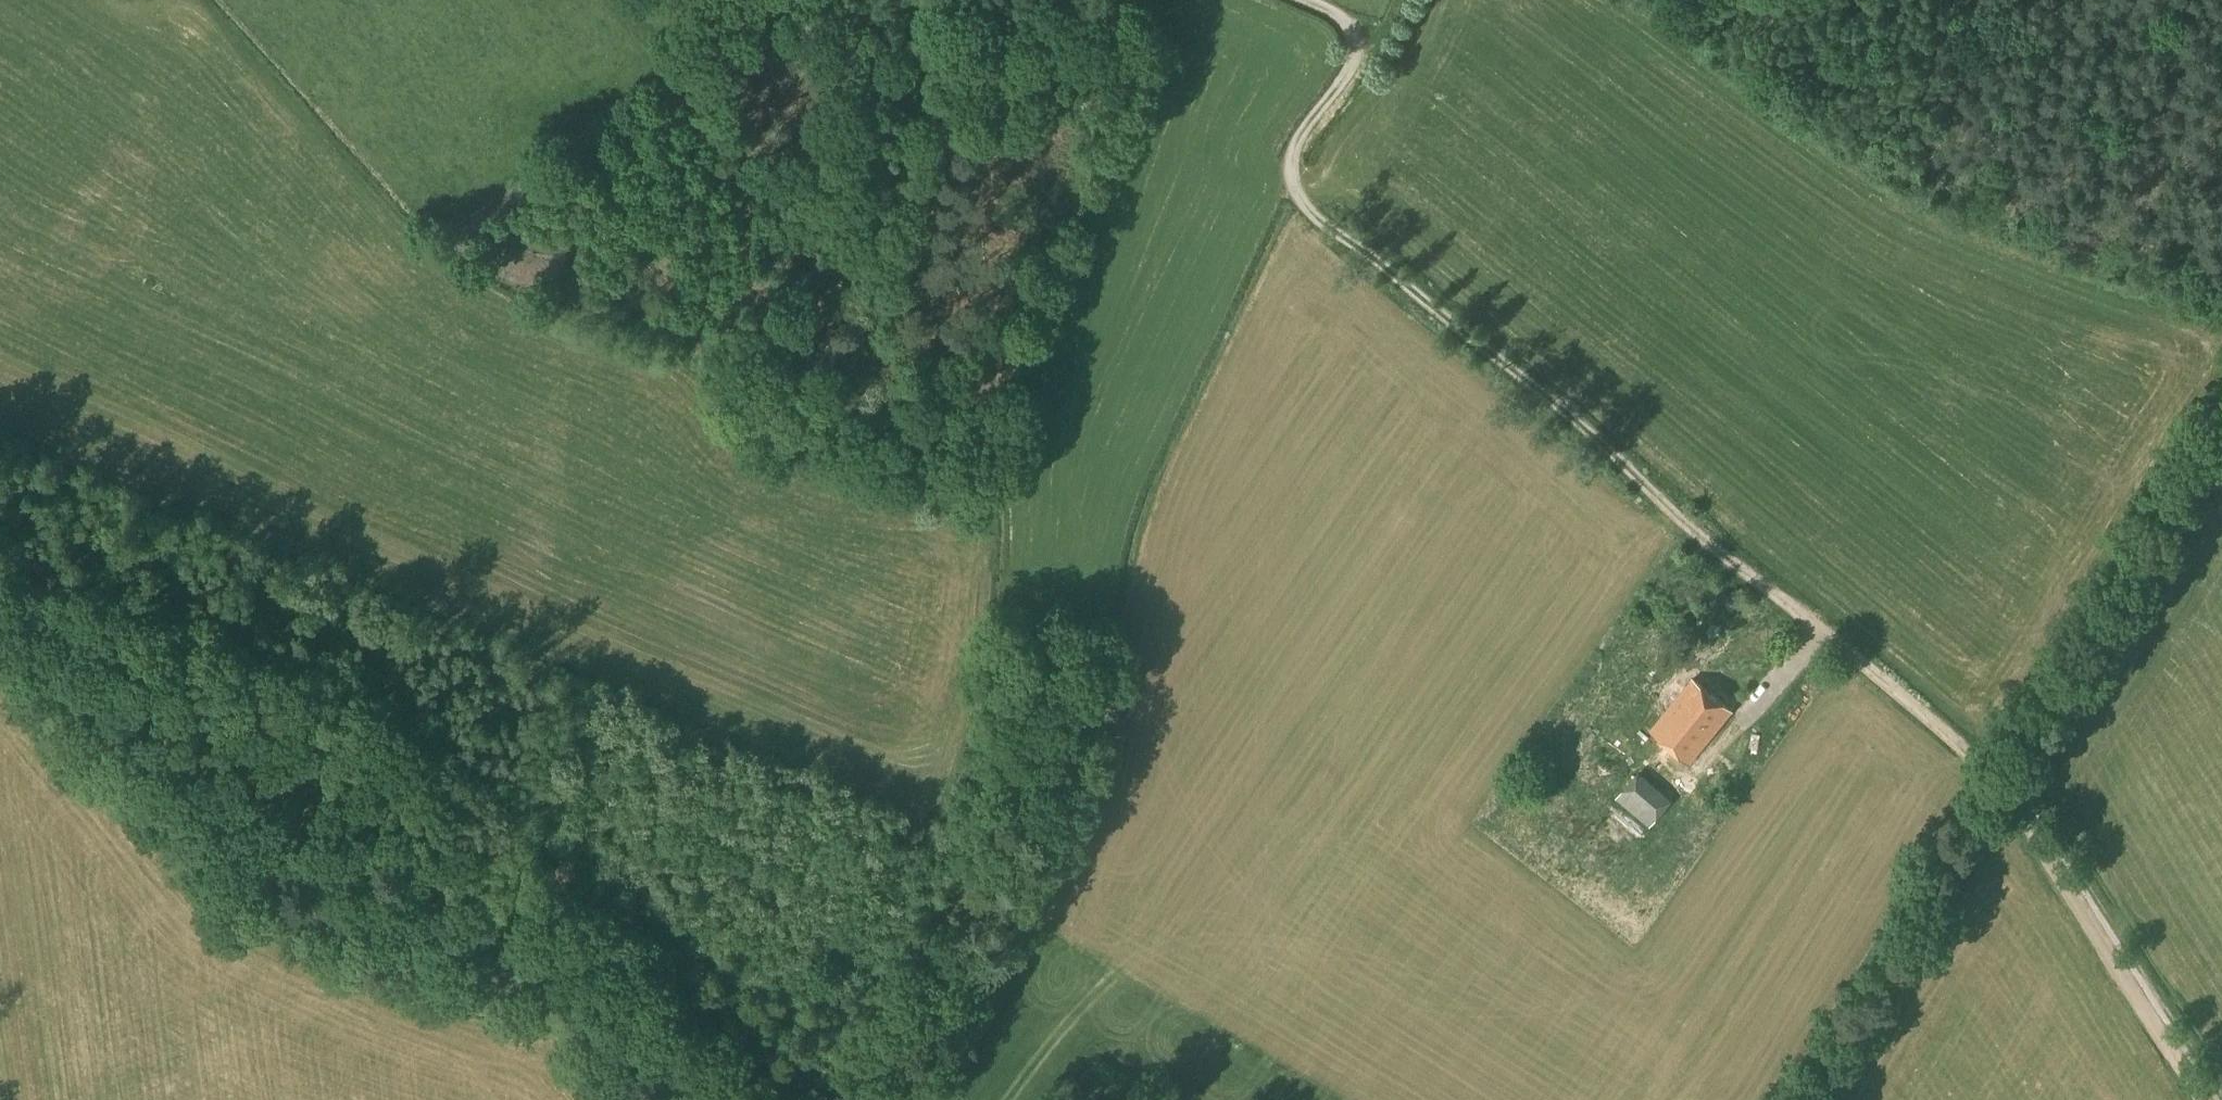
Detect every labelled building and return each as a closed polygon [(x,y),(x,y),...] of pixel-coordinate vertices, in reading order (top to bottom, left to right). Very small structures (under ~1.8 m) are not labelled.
[(1690,763),(1732,711),(1693,680),(1651,732),(1690,763)] [(1649,828),(1672,800),(1639,772),(1616,799),(1649,828)]
